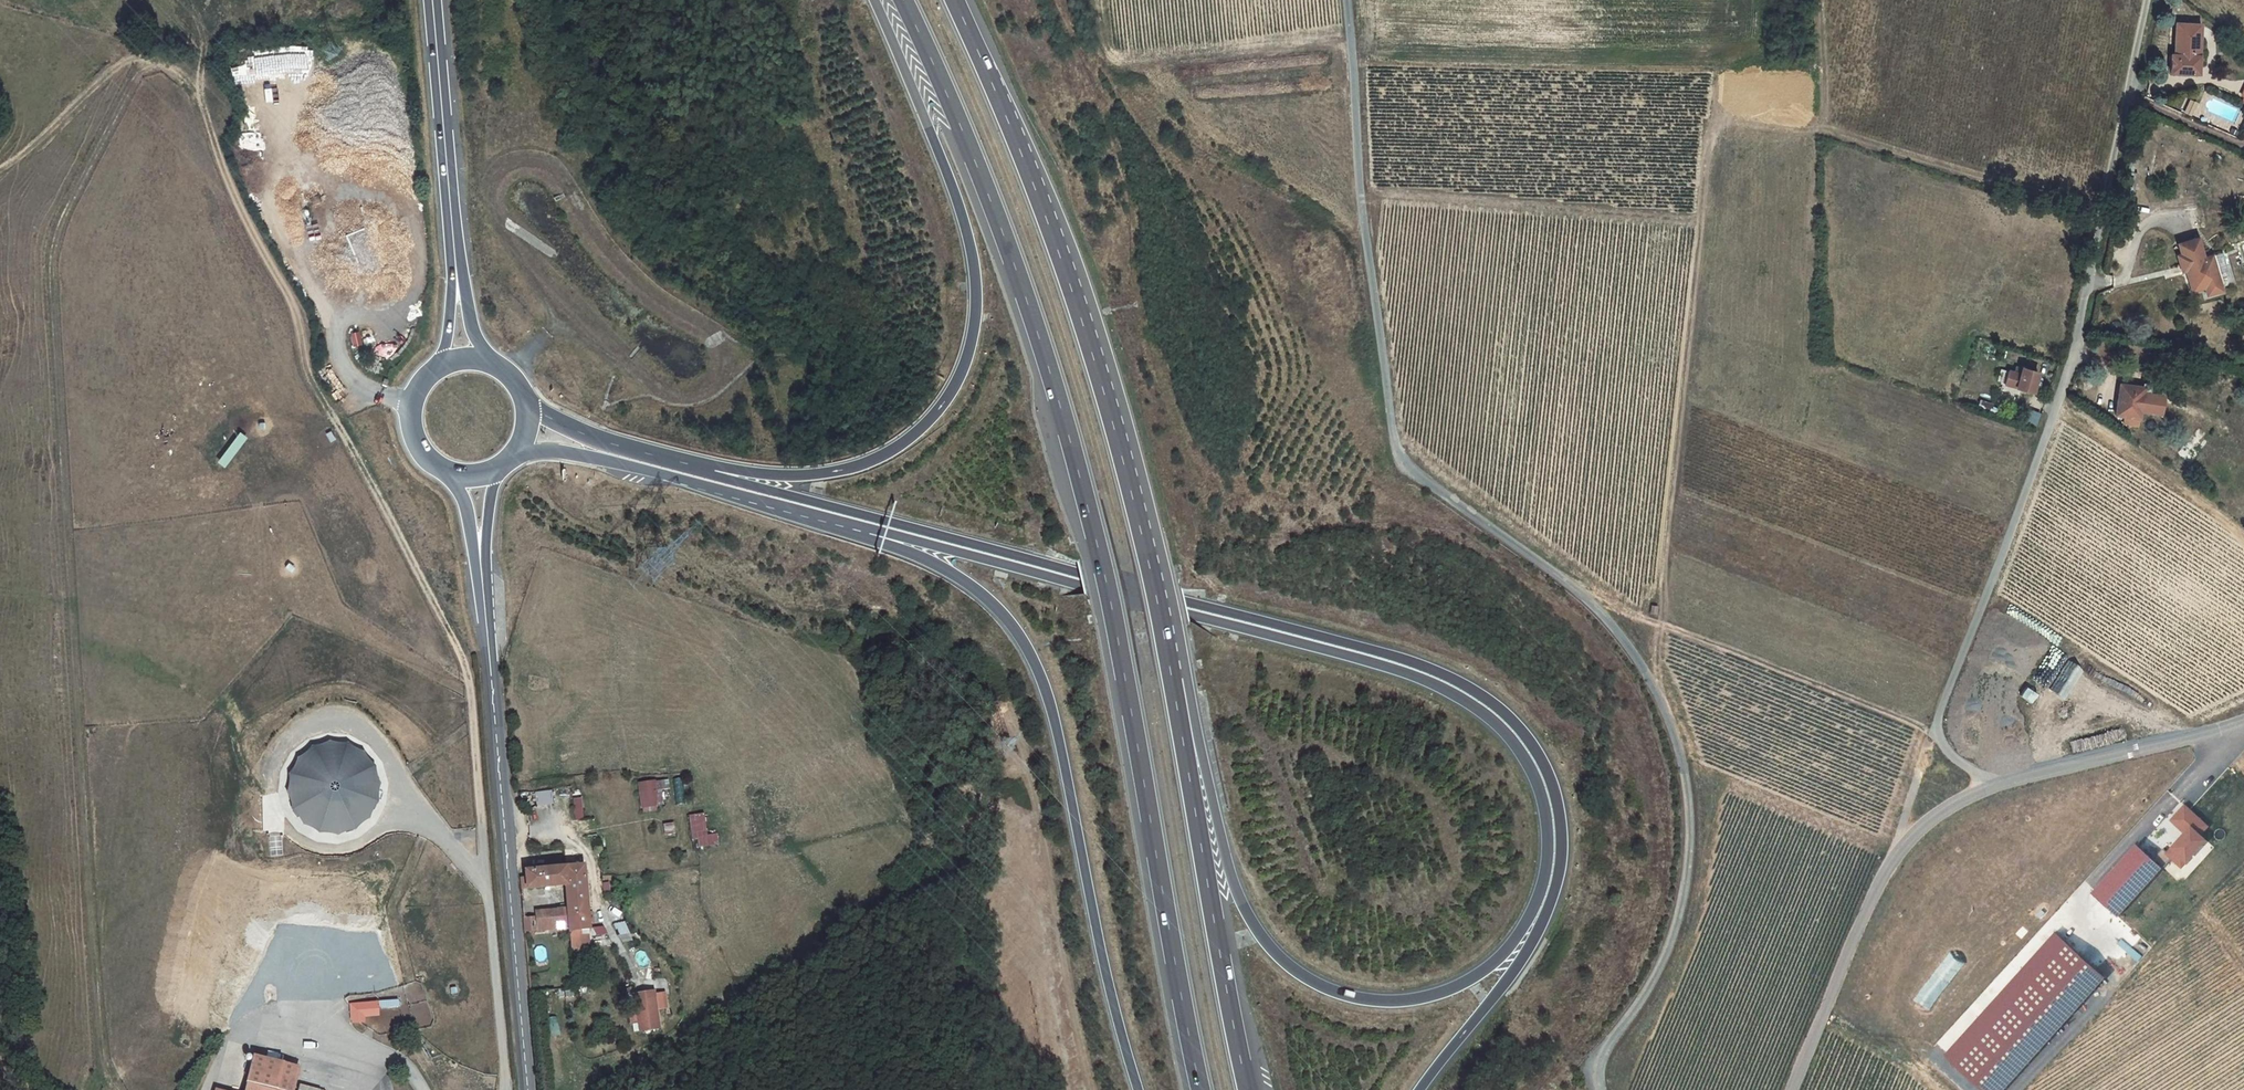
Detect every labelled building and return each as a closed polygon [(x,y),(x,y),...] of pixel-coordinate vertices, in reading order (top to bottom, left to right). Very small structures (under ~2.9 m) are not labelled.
[(2175,24),(2174,55),(2171,55),(2170,73),(2191,74),(2191,71),(2195,67),(2198,67),(2199,56),(2199,36),(2198,36),(2198,24),(2175,24)] [(2132,150),(2127,172),(2133,173),(2137,151),(2132,150)] [(2122,196),(2132,198),(2137,173),(2133,173),(2127,172),(2122,196)] [(2186,270),(2192,292),(2205,288),(2207,295),(2222,291),(2218,279),(2229,276),(2222,253),(2203,258),(2198,239),(2178,245),(2181,255),(2177,256),(2180,266),(2186,265),(2188,269),(2186,270)] [(2033,392),(2038,373),(2016,367),(2014,372),(2008,370),(2008,371),(2001,369),(1998,381),(2005,383),(2004,384),(2033,392)] [(2119,395),(2118,395),(2115,416),(2139,419),(2144,388),(2121,385),(2119,395)] [(239,431),(220,462),(227,466),(246,435),(239,431)] [(368,757),(356,747),(344,742),(328,741),(313,745),(298,756),(289,770),(287,779),(287,795),(292,810),(307,825),(321,831),(337,833),(356,826),(369,816),(376,802),(379,787),(376,771),(368,757)] [(639,784),(642,807),(656,805),(653,782),(639,784)] [(573,785),(574,800),(583,799),(582,785),(573,785)] [(536,791),(537,805),(554,804),(553,790),(536,791)] [(2186,869),(2214,838),(2208,832),(2214,826),(2188,802),(2172,820),(2187,833),(2169,853),(2186,869)] [(690,817),(693,847),(719,844),(718,835),(707,836),(705,815),(690,817)] [(2141,841),(2094,892),(2122,918),(2169,867),(2141,841)] [(569,926),(571,948),(590,946),(583,864),(564,865),(565,883),(567,906),(569,926)] [(525,869),(527,887),(565,883),(564,865),(525,869)] [(602,883),(603,890),(611,889),(610,882),(602,883)] [(523,917),(524,930),(569,926),(567,906),(535,909),(535,916),(523,917)] [(598,937),(607,933),(605,925),(595,929),(598,937)] [(1945,1055),(1985,1089),(2009,1089),(2111,975),(2058,928),(1945,1055)] [(574,970),(576,983),(586,982),(584,969),(574,970)] [(634,994),(640,1032),(660,1029),(654,991),(634,994)] [(351,1005),(352,1023),(361,1022),(360,1013),(378,1012),(378,1003),(351,1005)] [(247,1084),(271,1089),(291,1089),(297,1067),(285,1064),(253,1056),(246,1084),(247,1084)] [(305,1068),(303,1075),(344,1087),(346,1081),(305,1068)]
